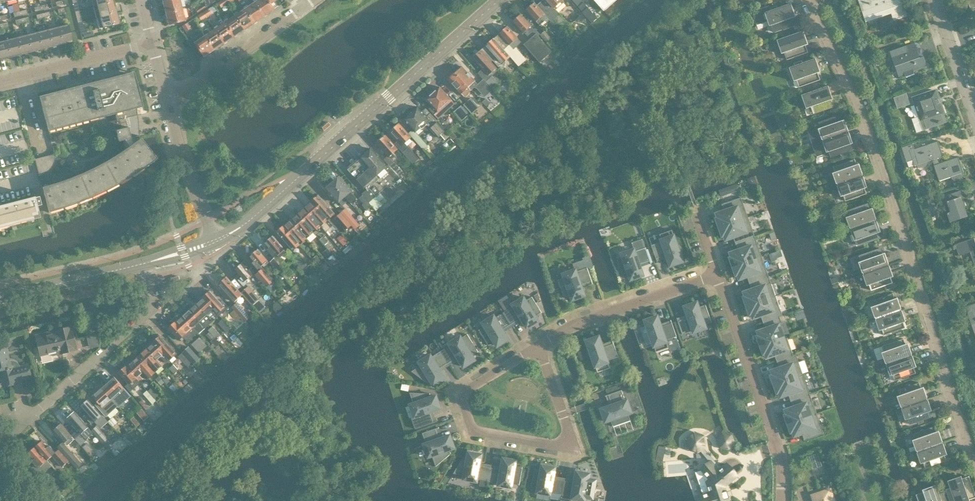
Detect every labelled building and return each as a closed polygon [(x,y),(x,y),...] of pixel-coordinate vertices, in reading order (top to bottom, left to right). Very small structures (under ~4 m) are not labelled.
[(166,13),(181,8),(179,0),(166,0),(163,1),(164,6),(163,6),(165,12),(166,13)] [(254,3),(263,16),(268,13),(269,13),(271,11),(272,10),(273,9),(270,4),(275,0),(252,0),(254,3)] [(538,5),(552,22),(554,20),(563,30),(568,25),(560,15),(560,14),(556,10),(564,2),(562,0),(544,0),(538,5)] [(583,12),(592,23),(598,18),(584,3),(582,0),(572,0),(583,12)] [(604,11),(617,0),(594,0),(604,11)] [(905,15),(900,0),(861,0),(860,0),(867,21),(893,12),(895,18),(905,15)] [(115,2),(93,8),(96,18),(117,13),(115,2)] [(263,16),(254,3),(244,9),(253,23),(258,20),(259,20),(261,18),(262,17),(263,16)] [(552,22),(538,5),(537,6),(535,3),(527,10),(540,25),(542,24),(543,26),(550,20),(552,22)] [(769,6),(752,12),(753,12),(756,20),(756,21),(757,22),(758,23),(759,23),(760,23),(761,23),(767,21),(769,26),(772,25),(775,33),(796,25),(793,18),(796,17),(791,3),(778,8),(777,5),(770,8),(769,6)] [(181,8),(166,13),(167,17),(166,18),(168,23),(169,24),(184,20),(181,8)] [(253,23),(244,9),(234,16),(243,30),(248,26),(249,26),(251,25),(252,24),(253,23)] [(117,13),(96,18),(99,29),(120,24),(117,13)] [(522,15),(514,22),(524,33),(525,32),(531,39),(537,34),(539,36),(540,34),(536,29),(535,30),(522,15)] [(243,30),(234,16),(224,23),(233,36),(238,33),(239,33),(241,31),(242,30),(243,30)] [(224,23),(214,30),(223,43),(228,40),(229,40),(232,38),(232,37),(233,36),(224,23)] [(57,27),(62,44),(73,42),(68,24),(57,27)] [(62,44),(57,27),(47,30),(51,47),(62,44)] [(508,27),(495,39),(505,50),(519,66),(527,59),(516,48),(522,43),(508,27)] [(51,47),(47,30),(36,32),(41,50),(51,47)] [(201,32),(213,50),(218,46),(219,46),(222,45),(222,44),(223,43),(214,30),(209,33),(207,30),(205,30),(201,32)] [(545,31),(540,35),(547,42),(551,39),(545,31)] [(808,44),(803,31),(790,35),(790,33),(781,36),(782,38),(777,40),(782,54),(784,53),(787,60),(808,53),(806,45),(808,44)] [(36,32),(26,35),(30,52),(41,50),(36,32)] [(213,50),(201,32),(191,39),(203,56),(208,53),(209,53),(212,51),(212,50),(213,50)] [(539,36),(537,34),(531,39),(524,45),(540,63),(552,52),(539,36)] [(15,38),(20,55),(30,52),(26,35),(15,38)] [(20,55),(15,38),(5,40),(9,58),(20,55)] [(487,46),(482,51),(491,62),(494,60),(499,67),(511,57),(505,50),(495,39),(487,46)] [(0,42),(0,60),(9,58),(5,40),(0,42)] [(914,71),(927,67),(923,57),(920,58),(915,43),(890,52),(899,77),(904,75),(906,78),(915,74),(914,71)] [(868,47),(870,55),(878,53),(875,45),(868,47)] [(497,69),(491,62),(482,51),(481,51),(473,58),(483,69),(478,74),(493,91),(500,85),(493,76),(492,77),(490,75),(497,69)] [(797,80),(799,88),(820,80),(818,73),(820,72),(816,58),(803,63),(802,60),(794,63),(795,66),(789,68),(794,81),(797,80)] [(503,75),(510,69),(505,64),(499,70),(503,75)] [(456,73),(472,91),(476,87),(483,95),(485,98),(487,96),(493,91),(484,80),(479,85),(463,67),(456,73)] [(117,121),(119,120),(125,118),(137,115),(136,108),(143,107),(134,72),(39,96),(48,131),(115,114),(117,121)] [(465,97),(472,91),(456,73),(449,80),(465,97)] [(833,99),(828,86),(815,90),(814,88),(806,91),(807,93),(802,95),(806,109),(809,108),(811,115),(833,107),(830,100),(833,99)] [(440,87),(427,100),(433,107),(430,110),(434,115),(439,119),(442,116),(452,107),(455,104),(452,100),(440,87)] [(935,91),(913,98),(921,120),(923,120),(925,128),(944,121),(942,113),(945,112),(942,105),(940,105),(935,91)] [(909,104),(906,94),(895,98),(898,108),(909,104)] [(0,100),(0,111),(14,107),(16,119),(12,120),(14,128),(23,126),(16,96),(0,100)] [(471,99),(464,105),(472,114),(479,108),(471,99)] [(467,112),(468,112),(462,105),(452,114),(458,120),(460,119),(463,122),(470,116),(467,112)] [(409,134),(423,150),(428,146),(416,133),(421,128),(424,131),(427,131),(430,128),(439,138),(441,135),(446,132),(446,131),(427,110),(423,113),(418,107),(404,120),(414,130),(409,134)] [(813,144),(848,132),(848,131),(845,120),(842,120),(840,115),(819,123),(821,128),(814,131),(813,131),(812,131),(812,132),(811,132),(811,133),(811,134),(810,135),(810,136),(810,137),(813,144)] [(125,118),(119,120),(121,129),(115,130),(118,141),(124,140),(126,149),(118,155),(106,162),(94,168),(82,174),(69,179),(56,183),(43,188),(43,187),(42,187),(48,212),(50,212),(63,208),(78,203),(92,197),(105,191),(111,188),(119,184),(132,176),(144,167),(157,158),(155,156),(142,139),(140,138),(139,139),(139,135),(130,138),(125,118)] [(419,159),(405,143),(411,138),(399,125),(391,131),(403,145),(399,148),(413,164),(419,159)] [(849,133),(848,132),(813,144),(815,152),(816,153),(817,154),(818,154),(819,155),(820,155),(821,155),(822,154),(829,152),(831,157),(841,154),(848,151),(852,150),(850,144),(853,143),(849,132),(849,133)] [(397,150),(385,136),(378,143),(392,159),(396,156),(394,153),(397,150)] [(933,160),(934,161),(938,160),(937,158),(943,156),(938,141),(914,149),(913,144),(902,147),(907,163),(909,167),(915,165),(915,166),(917,165),(917,166),(919,167),(921,168),(923,167),(925,166),(926,164),(927,162),(933,160)] [(401,179),(399,177),(390,167),(389,165),(387,167),(371,149),(361,158),(362,158),(350,169),(349,169),(348,170),(357,180),(357,179),(367,190),(362,194),(363,195),(368,200),(377,211),(389,201),(397,195),(390,187),(396,182),(401,179)] [(55,156),(55,154),(54,154),(35,159),(39,175),(41,175),(42,174),(44,173),(45,172),(47,171),(48,170),(49,169),(51,167),(52,166),(53,164),(53,163),(54,161),(54,159),(55,158),(55,156)] [(938,160),(934,161),(935,165),(934,166),(939,181),(951,177),(952,179),(961,176),(961,174),(964,172),(959,157),(939,164),(938,160)] [(837,184),(837,185),(863,176),(862,175),(863,175),(859,164),(856,165),(855,159),(833,167),(835,172),(833,173),(836,184),(837,184)] [(394,163),(390,167),(399,177),(403,173),(394,163)] [(863,176),(837,185),(838,186),(837,186),(841,197),(843,196),(845,201),(867,194),(865,188),(867,187),(864,177),(863,177),(863,176)] [(340,177),(333,183),(353,205),(358,200),(351,192),(352,191),(340,177)] [(352,205),(353,205),(333,183),(326,189),(338,203),(339,202),(343,206),(349,201),(352,205)] [(737,184),(719,191),(721,197),(739,190),(737,184)] [(951,222),(967,216),(961,198),(963,197),(960,191),(942,197),(948,215),(948,214),(951,222)] [(363,195),(359,198),(364,203),(368,200),(363,195)] [(39,217),(38,211),(36,206),(40,205),(38,196),(34,197),(33,197),(0,205),(0,227),(39,217)] [(319,196),(312,202),(328,220),(335,214),(319,196)] [(718,221),(720,227),(748,217),(741,197),(722,204),(722,205),(723,205),(723,204),(725,204),(727,210),(717,214),(718,218),(717,219),(717,220),(717,221),(718,221)] [(312,202),(305,208),(321,226),(328,220),(312,202)] [(850,228),(851,229),(876,220),(876,219),(873,208),(870,209),(868,204),(847,211),(849,217),(846,217),(850,228)] [(305,208),(298,214),(314,232),(321,226),(305,208)] [(346,209),(341,213),(355,229),(360,225),(346,209)] [(314,232),(298,214),(292,220),(307,239),(314,232)] [(351,225),(341,214),(336,219),(346,230),(351,225)] [(748,217),(720,227),(722,233),(721,234),(722,234),(723,236),(724,235),(726,240),(736,236),(739,243),(755,237),(748,217)] [(307,239),(292,220),(285,226),(284,226),(300,245),(307,239)] [(876,220),(851,229),(851,230),(854,241),(857,240),(859,246),(880,238),(878,233),(881,232),(877,221),(876,221),(876,220)] [(300,245),(284,226),(277,232),(294,251),(300,245)] [(677,245),(672,230),(660,234),(662,242),(651,245),(657,262),(658,261),(657,258),(667,255),(671,266),(683,261),(680,254),(682,254),(682,253),(682,251),(682,249),(681,247),(679,245),(677,245)] [(341,235),(338,238),(344,245),(347,242),(341,235)] [(273,236),(265,243),(270,248),(268,250),(275,258),(271,262),(281,275),(282,274),(287,280),(293,275),(288,269),(289,268),(280,258),(287,252),(273,236)] [(324,237),(320,239),(330,250),(333,248),(324,237)] [(762,257),(755,237),(739,243),(741,249),(731,253),(732,257),(730,258),(731,260),(730,260),(731,261),(731,260),(733,266),(762,257)] [(621,258),(616,259),(622,277),(628,275),(629,274),(631,279),(643,275),(640,264),(641,264),(650,261),(651,264),(646,247),(643,239),(632,243),(634,249),(622,254),(623,257),(621,258)] [(974,239),(956,245),(960,255),(971,252),(974,264),(974,242),(974,239)] [(868,253),(850,259),(854,270),(861,268),(862,273),(863,273),(863,274),(889,265),(888,264),(889,264),(885,253),(883,254),(881,248),(877,250),(875,245),(866,249),(868,253)] [(269,263),(258,249),(250,256),(255,261),(253,263),(259,269),(263,265),(265,267),(269,263)] [(328,249),(323,253),(327,258),(332,254),(328,249)] [(780,251),(772,254),(774,259),(782,256),(780,251)] [(293,259),(304,271),(309,267),(298,255),(293,259)] [(316,256),(313,259),(318,265),(321,262),(316,256)] [(589,256),(584,258),(587,266),(592,264),(589,256)] [(750,275),(752,282),(769,276),(762,257),(733,266),(736,273),(735,273),(735,274),(736,273),(736,275),(738,274),(740,279),(750,275)] [(236,278),(244,287),(248,283),(246,281),(253,275),(242,263),(234,270),(239,276),(236,278)] [(889,266),(889,265),(863,274),(864,275),(863,275),(867,286),(869,285),(871,291),(893,283),(891,278),(893,277),(890,266),(889,266)] [(565,278),(558,280),(564,297),(571,295),(572,300),(585,296),(581,285),(591,281),(592,284),(593,284),(587,268),(577,272),(576,270),(563,274),(565,278)] [(264,269),(256,275),(266,287),(274,280),(264,269)] [(745,300),(747,306),(776,296),(769,276),(752,282),(755,288),(744,292),(746,297),(744,297),(745,299),(744,299),(744,300),(745,300)] [(219,284),(235,302),(242,295),(227,277),(219,284)] [(249,287),(242,293),(250,302),(253,305),(259,312),(261,312),(265,308),(266,306),(260,299),(249,287)] [(211,291),(204,298),(220,316),(226,310),(229,307),(223,301),(221,303),(211,291)] [(875,318),(876,319),(901,310),(901,309),(898,298),(895,299),(893,293),(872,301),(874,306),(871,307),(875,318)] [(783,315),(776,296),(747,306),(749,312),(749,313),(750,314),(752,314),(753,318),(764,314),(766,321),(783,315)] [(504,312),(511,324),(521,318),(527,328),(538,321),(536,316),(542,312),(532,297),(526,301),(524,297),(513,304),(514,306),(504,312)] [(213,322),(220,316),(204,298),(197,304),(213,322)] [(677,318),(682,334),(693,330),(694,332),(706,328),(705,324),(712,322),(706,305),(699,307),(697,302),(685,306),(689,317),(678,321),(677,318)] [(238,303),(233,307),(245,321),(250,317),(238,303)] [(197,304),(190,310),(206,328),(213,322),(197,304)] [(966,307),(974,333),(974,304),(966,307)] [(206,328),(190,310),(184,316),(198,333),(199,334),(206,328)] [(901,310),(876,319),(876,320),(879,331),(882,330),(884,335),(905,328),(903,322),(906,322),(902,311),(901,311),(901,310)] [(511,324),(504,312),(495,318),(494,316),(483,323),(485,326),(479,330),(489,345),(495,342),(497,346),(509,339),(503,330),(511,324)] [(758,338),(758,339),(759,339),(761,345),(784,337),(783,335),(789,334),(785,323),(785,321),(782,322),(780,317),(783,316),(783,315),(766,321),(769,328),(758,331),(760,336),(758,337),(758,338)] [(184,316),(177,322),(191,339),(198,333),(184,316)] [(645,326),(640,328),(646,345),(651,343),(653,343),(655,348),(656,352),(669,348),(670,352),(681,348),(677,339),(674,340),(673,338),(677,336),(671,320),(670,320),(671,323),(663,326),(661,327),(658,316),(645,320),(647,325),(645,326)] [(223,320),(219,324),(226,333),(231,329),(223,320)] [(176,322),(169,328),(180,340),(183,337),(188,342),(191,339),(177,322),(176,322)] [(35,335),(40,355),(51,352),(51,354),(53,355),(57,354),(58,352),(58,351),(59,350),(59,349),(65,348),(66,352),(76,349),(70,327),(35,335)] [(215,338),(220,334),(213,327),(208,331),(210,333),(215,338)] [(450,345),(441,351),(449,363),(458,357),(464,367),(475,360),(472,356),(479,352),(468,334),(461,338),(461,337),(449,344),(450,345)] [(161,336),(154,342),(170,360),(177,354),(161,336)] [(608,360),(618,357),(613,340),(612,341),(613,344),(603,347),(599,336),(587,341),(589,348),(588,348),(587,348),(587,351),(588,353),(589,355),(590,357),(591,357),(592,357),(598,372),(610,368),(608,360)] [(778,354),(780,360),(796,355),(796,354),(793,355),(791,349),(788,349),(784,337),(761,345),(763,351),(762,351),(763,352),(764,353),(765,353),(767,357),(778,354)] [(200,353),(207,346),(200,338),(192,345),(200,353)] [(886,364),(912,355),(911,354),(912,354),(908,343),(906,344),(904,339),(882,346),(884,352),(882,352),(886,363),(886,364)] [(167,363),(170,360),(154,342),(154,343),(147,349),(157,360),(161,357),(167,363)] [(189,347),(183,353),(191,362),(193,364),(199,359),(189,347)] [(19,368),(19,367),(18,367),(17,366),(17,365),(16,364),(15,364),(14,364),(13,363),(11,363),(10,363),(9,364),(6,349),(0,350),(0,370),(4,369),(8,385),(16,383),(16,382),(31,378),(28,366),(19,368)] [(147,349),(141,355),(156,372),(163,366),(157,360),(147,349)] [(421,365),(412,371),(428,383),(431,381),(434,385),(445,378),(439,369),(449,363),(441,351),(432,357),(431,355),(419,362),(421,365)] [(183,353),(179,357),(187,366),(191,362),(183,353)] [(156,372),(141,355),(134,361),(144,372),(149,378),(156,372)] [(803,374),(796,355),(780,360),(782,367),(772,371),(773,375),(772,376),(772,377),(772,378),(775,384),(803,374)] [(912,356),(912,355),(886,364),(887,365),(886,365),(890,376),(893,375),(895,381),(916,373),(914,368),(917,367),(913,356),(912,356)] [(134,361),(127,367),(140,382),(143,379),(140,375),(144,372),(134,361)] [(177,369),(173,364),(169,368),(173,373),(177,369)] [(127,367),(126,366),(119,373),(129,384),(126,387),(131,392),(135,388),(135,389),(141,383),(140,382),(127,367)] [(814,370),(804,374),(811,392),(821,389),(814,370)] [(791,393),(794,400),(810,394),(803,374),(775,384),(777,390),(776,391),(777,391),(778,393),(779,392),(781,397),(791,393)] [(110,381),(102,388),(118,406),(130,395),(115,377),(110,381)] [(901,407),(902,408),(927,399),(927,398),(924,387),(921,388),(919,382),(898,390),(900,395),(897,396),(901,407)] [(173,384),(169,387),(174,393),(178,390),(173,384)] [(118,406),(102,388),(93,396),(99,402),(96,405),(106,416),(118,406)] [(151,389),(148,391),(155,398),(158,396),(151,389)] [(625,401),(622,390),(605,396),(606,396),(609,395),(612,405),(601,409),(606,422),(611,420),(613,427),(630,420),(630,419),(629,419),(627,414),(632,412),(627,400),(625,401)] [(148,391),(145,394),(153,404),(157,401),(148,391)] [(430,394),(410,393),(413,402),(414,404),(410,405),(415,417),(412,418),(415,429),(420,427),(437,422),(436,421),(433,422),(430,412),(441,408),(436,396),(431,397),(431,396),(430,394)] [(786,417),(788,424),(817,414),(810,394),(794,400),(796,406),(785,410),(787,414),(785,415),(786,417),(785,417),(786,418),(786,417)] [(927,399),(902,408),(902,409),(905,420),(908,419),(910,425),(918,422),(919,424),(923,422),(923,420),(931,417),(929,412),(932,411),(928,400),(927,400),(927,399)] [(92,418),(89,420),(92,424),(95,421),(102,429),(109,423),(89,400),(82,406),(92,418)] [(75,412),(68,419),(77,429),(71,435),(75,440),(81,434),(87,440),(94,433),(92,431),(88,427),(85,424),(75,412)] [(824,434),(817,414),(788,424),(790,430),(790,431),(791,430),(791,432),(793,431),(795,436),(805,432),(807,439),(805,440),(805,439),(804,439),(804,441),(824,434)] [(113,417),(108,422),(113,426),(117,431),(120,428),(118,422),(113,417)] [(134,417),(131,420),(137,427),(140,424),(134,417)] [(75,440),(71,435),(62,424),(54,431),(68,446),(75,440)] [(917,452),(942,443),(942,442),(943,442),(939,431),(936,432),(934,426),(913,434),(915,439),(912,440),(916,451),(917,451),(917,452)] [(96,427),(92,431),(94,433),(102,443),(107,439),(96,427)] [(439,427),(422,433),(426,444),(424,444),(429,457),(432,456),(436,466),(451,454),(450,449),(455,448),(450,435),(439,439),(436,429),(439,428),(439,427)] [(687,439),(689,449),(698,452),(700,450),(706,457),(711,463),(702,470),(695,472),(698,480),(703,495),(697,497),(698,500),(729,500),(728,500),(724,487),(737,476),(727,464),(721,469),(712,458),(709,454),(703,448),(706,446),(704,436),(695,433),(687,439)] [(717,440),(720,448),(729,450),(735,443),(732,435),(723,433),(717,440)] [(36,447),(47,460),(53,455),(62,466),(68,460),(59,449),(56,453),(50,446),(48,448),(42,441),(36,447)] [(943,444),(942,443),(917,452),(917,453),(921,464),(923,463),(925,468),(947,461),(945,455),(947,455),(943,444)] [(77,469),(82,464),(68,449),(67,449),(63,444),(58,448),(77,469)] [(87,444),(83,447),(91,457),(96,453),(87,444)] [(53,467),(47,460),(36,447),(29,453),(35,459),(33,461),(37,466),(35,468),(42,477),(53,467)] [(487,481),(488,481),(491,468),(480,466),(482,454),(469,452),(468,457),(464,457),(453,473),(465,475),(464,479),(477,481),(477,479),(481,480),(487,481)] [(819,452),(809,455),(814,468),(823,465),(819,452)] [(502,469),(491,468),(488,481),(499,483),(499,485),(512,488),(512,484),(519,485),(523,467),(516,466),(517,461),(504,458),(502,469)] [(551,493),(562,494),(564,481),(553,479),(555,467),(542,465),(541,470),(534,469),(531,487),(538,489),(537,492),(551,495),(551,493)] [(575,483),(564,481),(562,494),(572,496),(572,498),(585,500),(586,497),(593,498),(596,480),(589,479),(590,474),(577,471),(575,483)] [(974,498),(974,493),(969,476),(962,479),(961,476),(948,481),(950,488),(946,489),(950,500),(970,500),(969,500),(974,498)] [(943,490),(939,492),(936,485),(923,490),(923,492),(916,495),(918,500),(947,500),(943,490)] [(830,489),(812,495),(814,500),(834,500),(830,489)]
